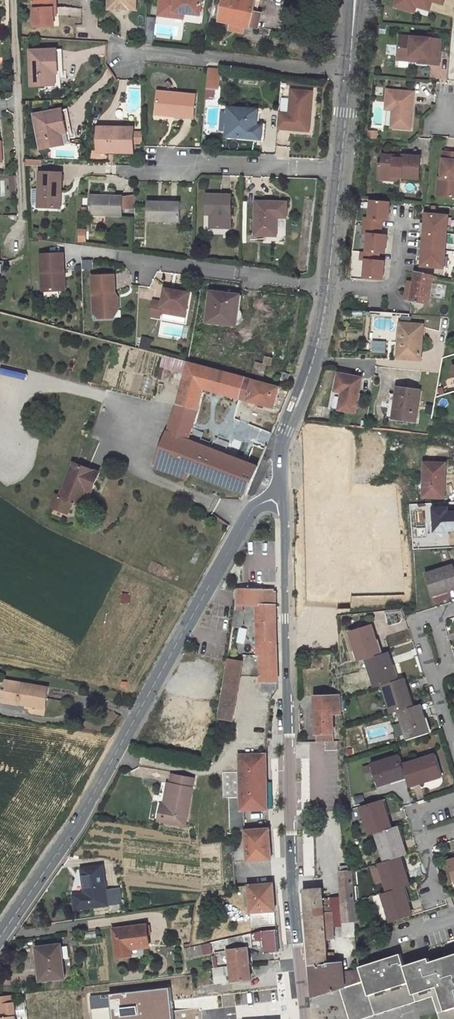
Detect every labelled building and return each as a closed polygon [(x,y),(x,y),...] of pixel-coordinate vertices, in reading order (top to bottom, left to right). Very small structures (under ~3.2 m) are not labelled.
[(36,27),(54,26),(53,9),(57,9),(56,0),(32,0),(32,1),(35,0),(36,27)] [(130,10),(136,4),(136,0),(108,0),(108,4),(113,10),(130,10)] [(185,13),(201,15),(203,0),(160,0),(158,15),(174,18),(174,11),(185,13)] [(256,0),(224,0),(220,21),(250,27),(253,11),(256,0)] [(427,11),(429,2),(441,5),(442,0),(393,0),(391,8),(403,11),(405,2),(413,5),(413,7),(427,11)] [(403,11),(411,14),(413,7),(413,5),(405,2),(403,11)] [(261,13),(253,11),(250,27),(257,29),(261,13)] [(383,68),(424,72),(426,54),(405,52),(406,46),(386,44),(383,68)] [(405,52),(426,54),(427,48),(406,46),(405,52)] [(57,50),(30,51),(32,86),(61,84),(60,69),(58,69),(57,50)] [(278,112),(277,128),(293,130),(293,125),(299,126),(299,123),(309,124),(312,92),(291,90),(289,113),(278,112)] [(391,103),(390,110),(389,127),(409,129),(412,93),(384,90),(383,103),(391,103)] [(195,95),(158,91),(157,110),(176,112),(175,115),(193,117),(195,95)] [(67,108),(62,109),(65,129),(69,128),(71,128),(67,108)] [(256,126),(257,110),(229,108),(229,113),(227,131),(227,136),(261,138),(262,126),(256,126)] [(62,109),(35,114),(41,148),(71,142),(69,128),(65,129),(62,109)] [(227,131),(229,113),(221,112),(219,130),(227,131)] [(133,152),(134,128),(115,127),(114,130),(98,129),(98,151),(133,152)] [(441,178),(438,178),(436,196),(453,198),(453,153),(443,152),(441,178)] [(401,159),(393,158),(393,156),(381,155),(380,163),(378,163),(377,174),(389,176),(393,181),(399,176),(417,178),(419,157),(401,156),(401,159)] [(62,173),(39,172),(38,206),(57,207),(58,192),(61,192),(62,173)] [(122,215),(123,196),(90,195),(89,214),(122,215)] [(135,195),(124,195),(124,208),(135,208),(135,195)] [(230,227),(230,195),(207,195),(206,214),(211,214),(211,227),(230,227)] [(179,221),(180,202),(148,201),(147,220),(179,221)] [(286,202),(256,202),(255,235),(276,235),(277,217),(277,212),(286,212),(286,202)] [(366,219),(365,227),(381,229),(382,221),(388,222),(389,204),(372,203),(371,220),(366,219)] [(420,224),(420,232),(447,234),(448,217),(426,215),(425,224),(420,224)] [(369,235),(368,253),(380,254),(385,255),(386,236),(381,236),(381,229),(365,227),(364,235),(369,235)] [(447,234),(420,232),(418,249),(445,251),(447,234)] [(445,251),(418,249),(417,257),(422,258),(422,267),(444,269),(445,251)] [(368,253),(363,253),(362,261),(367,261),(366,279),(384,281),(386,262),(380,262),(380,254),(368,253)] [(41,255),(42,291),(61,290),(61,271),(64,271),(63,254),(41,255)] [(431,285),(432,277),(416,274),(414,283),(408,282),(405,299),(428,303),(429,298),(434,299),(437,286),(431,285)] [(92,276),(94,314),(99,318),(114,318),(114,310),(118,309),(118,297),(113,297),(113,292),(115,292),(115,275),(92,276)] [(161,302),(152,300),(150,316),(159,318),(161,307),(186,311),(189,292),(164,288),(161,302)] [(239,295),(211,291),(207,322),(233,325),(233,322),(236,323),(239,322),(242,320),(244,317),(243,314),(243,312),(241,310),(238,308),(239,295)] [(421,360),(424,325),(400,324),(399,340),(402,341),(401,358),(421,360)] [(164,355),(161,365),(185,371),(188,362),(188,361),(164,355)] [(185,371),(177,404),(198,409),(204,388),(209,368),(188,362),(185,371)] [(204,388),(274,407),(280,387),(209,368),(204,388)] [(287,381),(289,374),(281,372),(279,379),(287,381)] [(355,412),(362,377),(339,373),(335,390),(342,392),(340,409),(355,412)] [(417,421),(421,390),(396,387),(394,404),(397,404),(395,418),(417,421)] [(187,479),(190,472),(178,467),(188,439),(194,421),(184,417),(182,422),(172,419),(154,466),(187,479)] [(341,432),(349,432),(351,425),(353,418),(340,417),(339,424),(334,423),(333,430),(341,432)] [(247,494),(258,466),(188,439),(178,467),(190,472),(247,494)] [(339,471),(340,455),(321,454),(293,454),(293,472),(326,471),(339,471)] [(73,463),(60,497),(55,495),(51,506),(68,512),(72,501),(79,504),(86,487),(91,489),(98,472),(73,463)] [(446,475),(446,463),(424,463),(423,497),(443,498),(444,475),(446,475)] [(326,471),(293,472),(293,489),(325,489),(326,471)] [(347,479),(361,482),(363,475),(353,473),(348,472),(347,479)] [(401,484),(403,476),(392,473),(390,481),(401,484)] [(325,507),(325,489),(293,489),(293,506),(294,534),(326,531),(326,519),(328,519),(328,508),(325,507)] [(319,569),(318,547),(314,547),(314,543),(293,543),(293,568),(310,568),(310,570),(319,569)] [(425,574),(433,596),(453,589),(453,565),(425,574)] [(294,607),(313,608),(313,581),(311,581),(310,570),(310,568),(293,568),(294,607)] [(262,655),(263,692),(273,692),(273,690),(278,690),(275,589),(236,589),(236,604),(243,605),(256,605),(258,656),(262,655)] [(232,627),(241,628),(243,610),(242,610),(243,605),(236,604),(232,627)] [(381,654),(372,626),(351,633),(359,661),(367,659),(381,654)] [(397,680),(388,652),(381,654),(367,659),(375,687),(383,685),(397,680)] [(235,722),(245,661),(228,658),(225,676),(223,689),(218,719),(235,722)] [(414,706),(404,678),(397,680),(383,685),(392,713),(399,711),(414,706)] [(44,708),(48,688),(5,680),(2,696),(19,699),(18,704),(44,708)] [(19,699),(2,696),(2,700),(18,704),(19,699)] [(316,734),(334,733),(334,723),(336,723),(335,720),(334,720),(333,709),(341,709),(341,696),(315,696),(316,734)] [(430,733),(421,704),(414,706),(399,711),(408,740),(430,733)] [(334,733),(316,734),(316,741),(335,741),(334,733)] [(240,755),(241,797),(229,797),(230,831),(245,831),(244,810),(267,810),(265,755),(240,755)] [(443,776),(436,755),(403,765),(407,777),(410,787),(443,776)] [(372,765),(379,786),(407,777),(403,765),(400,756),(372,765)] [(184,825),(193,779),(171,775),(169,784),(172,784),(168,807),(163,806),(161,805),(158,820),(184,825)] [(167,783),(163,806),(168,807),(172,784),(169,784),(167,783)] [(392,828),(383,799),(361,806),(370,835),(376,833),(392,828)] [(407,855),(398,827),(392,828),(376,833),(385,862),(401,857),(407,855)] [(234,886),(248,886),(247,861),(271,859),(269,829),(245,831),(245,838),(238,839),(238,847),(232,848),(234,886)] [(410,886),(401,857),(385,862),(379,864),(388,893),(404,888),(410,886)] [(352,864),(341,865),(341,870),(338,871),(344,937),(355,936),(356,923),(352,864)] [(106,891),(102,866),(82,869),(85,893),(73,895),(76,909),(108,905),(108,903),(106,891)] [(251,914),(252,927),(276,925),(272,884),(248,886),(250,914),(251,914)] [(303,890),(310,964),(334,963),(334,955),(327,955),(326,939),(334,938),(332,907),(330,896),(322,897),(321,888),(303,890)] [(388,893),(382,895),(391,923),(413,916),(404,888),(388,893)] [(116,890),(106,891),(108,903),(118,902),(116,890)] [(133,951),(152,948),(148,923),(111,927),(115,961),(134,958),(133,951)] [(263,938),(264,953),(278,952),(276,928),(224,940),(225,951),(228,951),(230,966),(249,964),(248,948),(261,946),(260,938),(263,938)] [(210,943),(212,953),(225,951),(224,940),(210,943)] [(186,957),(212,953),(210,943),(185,949),(186,957)] [(64,977),(60,945),(37,948),(41,980),(64,977)] [(453,981),(453,954),(430,962),(429,958),(415,963),(405,966),(400,954),(384,959),(359,967),(364,981),(361,982),(347,986),(355,1013),(438,987),(453,981)] [(360,969),(344,972),(343,976),(340,976),(339,962),(334,963),(310,964),(313,998),(347,986),(361,982),(360,969)] [(215,984),(251,979),(249,964),(230,966),(214,968),(215,984)] [(438,987),(439,990),(440,994),(453,989),(453,981),(438,987)] [(440,994),(448,1018),(453,1018),(453,989),(440,994)] [(0,996),(0,1018),(16,1018),(15,1003),(14,994),(0,996)] [(51,999),(15,1003),(16,1018),(53,1014),(51,999)]
